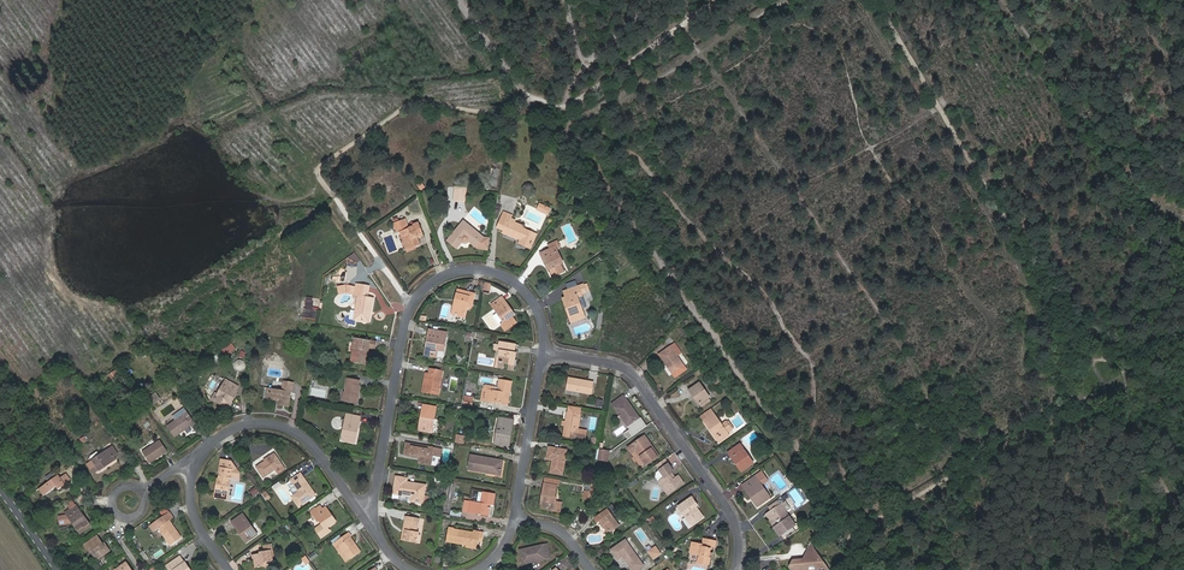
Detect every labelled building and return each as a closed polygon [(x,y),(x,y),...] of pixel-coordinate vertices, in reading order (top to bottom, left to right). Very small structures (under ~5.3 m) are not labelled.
[(454,187),(453,199),(464,200),(465,188),(454,187)] [(541,206),(539,211),(547,215),(549,210),(541,206)] [(510,215),(503,212),(501,219),(507,222),(509,218),(510,215)] [(395,228),(408,223),(406,218),(393,223),(395,228)] [(501,219),(497,228),(502,230),(501,233),(507,235),(508,233),(512,235),(511,237),(516,239),(516,237),(520,238),(519,240),(518,243),(529,247),(534,234),(524,229),(523,231),(519,229),(520,227),(521,225),(513,222),(514,220),(509,218),(507,222),(501,219)] [(483,237),(464,221),(448,241),(457,249),(462,242),(463,243),(465,243),(466,243),(468,242),(469,241),(477,248),(488,250),(490,239),(483,237)] [(397,233),(400,232),(410,228),(408,223),(395,228),(397,233)] [(410,228),(400,232),(402,237),(399,238),(402,246),(413,242),(415,247),(420,245),(418,238),(417,236),(423,234),(419,223),(414,224),(415,226),(410,228)] [(548,245),(550,249),(555,247),(556,249),(560,247),(557,241),(548,245)] [(404,251),(415,247),(413,242),(402,246),(404,251)] [(540,254),(545,265),(548,264),(551,269),(554,277),(564,272),(560,265),(558,259),(561,258),(556,249),(555,247),(550,249),(540,254)] [(356,264),(348,263),(347,273),(356,273),(356,264)] [(482,293),(489,294),(492,283),(484,281),(482,293)] [(566,297),(564,298),(569,312),(568,312),(570,319),(584,314),(578,298),(576,294),(581,292),(582,295),(587,293),(584,284),(564,292),(566,297)] [(354,295),(355,287),(346,285),(337,287),(338,295),(345,294),(354,295)] [(360,285),(358,296),(354,319),(365,321),(367,311),(371,312),(373,299),(365,298),(366,293),(368,293),(369,287),(360,285)] [(457,299),(453,314),(464,317),(467,302),(472,304),(475,294),(458,290),(456,298),(457,299)] [(308,295),(305,316),(317,318),(320,297),(308,295)] [(502,297),(492,304),(503,321),(501,326),(505,331),(516,323),(512,316),(513,315),(508,309),(509,307),(502,297)] [(585,318),(584,314),(570,319),(571,323),(585,318)] [(678,330),(683,337),(686,336),(681,327),(678,330)] [(429,330),(427,338),(429,338),(428,347),(426,347),(424,355),(437,357),(438,350),(444,351),(446,338),(443,338),(444,332),(429,330)] [(354,349),(352,362),(366,365),(369,348),(372,349),(373,341),(355,338),(352,348),(354,349)] [(499,355),(497,368),(503,369),(504,364),(509,365),(508,370),(513,371),(514,366),(516,366),(517,360),(515,359),(516,353),(515,353),(509,352),(511,344),(500,342),(499,345),(498,351),(497,355),(499,355)] [(658,355),(666,365),(668,364),(672,371),(683,364),(670,346),(658,355)] [(668,364),(666,365),(672,374),(684,366),(683,364),(672,371),(668,364)] [(430,368),(429,373),(427,382),(425,381),(424,393),(439,395),(443,370),(430,368)] [(347,378),(345,393),(344,401),(357,403),(360,386),(359,386),(360,381),(347,378)] [(569,378),(567,390),(591,394),(593,382),(569,378)] [(223,385),(217,395),(219,396),(216,401),(228,408),(231,403),(237,393),(235,392),(238,387),(227,380),(224,386),(223,385)] [(488,390),(486,401),(505,405),(507,393),(509,393),(511,382),(499,380),(498,388),(489,386),(488,390)] [(284,381),(282,390),(286,391),(287,386),(293,387),(294,383),(284,381)] [(700,404),(709,398),(699,383),(689,390),(699,405),(700,404)] [(286,391),(282,390),(268,388),(266,399),(277,401),(277,405),(289,407),(291,392),(292,392),(293,387),(287,386),(286,391)] [(154,404),(157,403),(159,401),(161,400),(156,392),(149,397),(154,404)] [(623,396),(622,397),(638,420),(639,419),(623,396)] [(638,420),(622,397),(612,404),(628,427),(638,420)] [(711,401),(709,398),(700,404),(702,407),(711,401)] [(422,410),(421,421),(423,421),(421,431),(432,433),(436,407),(425,405),(424,410),(422,410)] [(582,408),(569,406),(568,412),(581,414),(582,408)] [(564,436),(585,440),(587,431),(578,429),(581,414),(568,412),(564,436)] [(357,422),(359,422),(360,416),(346,414),(341,441),(355,443),(358,430),(355,429),(357,422)] [(703,421),(707,427),(708,426),(714,434),(713,435),(716,439),(726,431),(728,433),(732,430),(727,423),(726,422),(722,425),(714,414),(703,421)] [(184,415),(175,421),(167,427),(175,437),(194,423),(189,415),(186,418),(184,415)] [(514,421),(501,419),(498,435),(496,435),(495,443),(509,446),(514,421)] [(728,434),(728,433),(726,431),(716,439),(718,441),(728,434)] [(630,447),(633,452),(635,451),(645,465),(657,457),(652,450),(654,450),(644,436),(630,447)] [(159,441),(143,452),(150,463),(167,452),(159,441)] [(406,443),(404,455),(419,458),(419,463),(431,465),(433,455),(441,457),(442,449),(406,443)] [(728,453),(737,466),(738,465),(743,471),(753,463),(740,444),(728,453)] [(113,446),(93,461),(97,467),(100,471),(116,459),(114,457),(118,454),(113,446)] [(552,460),(550,472),(563,474),(566,450),(549,447),(547,459),(552,460)] [(600,450),(599,459),(609,460),(610,452),(600,450)] [(267,460),(264,461),(257,467),(264,477),(281,464),(273,453),(266,458),(267,460)] [(499,473),(501,461),(470,455),(468,470),(482,472),(483,471),(499,473)] [(237,471),(230,461),(221,459),(219,472),(220,472),(219,479),(218,483),(217,483),(215,491),(227,493),(231,476),(231,471),(236,472),(237,471)] [(656,467),(659,471),(669,465),(665,460),(656,467)] [(97,467),(93,461),(88,463),(93,470),(97,467)] [(503,461),(501,461),(499,473),(483,471),(482,472),(500,476),(503,461)] [(669,465),(659,471),(664,478),(659,482),(667,494),(683,483),(678,476),(676,478),(673,480),(669,475),(672,473),(674,472),(669,465)] [(269,479),(278,473),(276,470),(267,476),(269,479)] [(767,481),(761,472),(755,476),(758,480),(746,488),(754,501),(753,501),(757,507),(770,497),(761,485),(767,481)] [(299,506),(316,495),(310,487),(309,488),(307,485),(309,485),(300,473),(291,480),(291,481),(299,492),(293,496),(292,496),(299,506)] [(66,474),(61,478),(65,484),(71,480),(66,474)] [(59,475),(41,487),(46,495),(55,488),(54,487),(56,486),(59,490),(65,485),(65,484),(61,478),(59,475)] [(399,490),(399,495),(412,497),(411,501),(422,503),(423,502),(428,503),(429,497),(424,496),(425,485),(407,482),(407,479),(396,476),(394,489),(399,490)] [(746,488),(758,480),(755,476),(742,486),(753,501),(754,501),(746,488)] [(291,481),(287,483),(292,491),(290,492),(293,496),(299,492),(291,481)] [(596,483),(586,483),(586,498),(596,499),(596,483)] [(543,488),(541,500),(543,500),(541,508),(554,510),(555,502),(556,497),(555,497),(557,486),(547,484),(546,489),(543,488)] [(264,491),(260,494),(266,501),(269,498),(264,491)] [(470,501),(468,512),(488,516),(490,505),(493,505),(495,494),(483,492),(481,503),(470,501)] [(694,508),(696,507),(697,506),(691,497),(679,507),(691,525),(701,518),(694,508)] [(73,500),(67,503),(71,508),(76,505),(73,500)] [(543,500),(541,500),(540,509),(560,512),(562,503),(555,502),(554,510),(541,508),(543,500)] [(769,508),(771,511),(780,504),(778,501),(769,508)] [(787,538),(796,532),(792,527),(795,525),(780,504),(771,511),(769,512),(776,522),(777,521),(779,524),(777,525),(783,534),(783,533),(787,538)] [(67,515),(79,531),(90,524),(85,518),(84,519),(82,515),(83,514),(76,505),(71,508),(65,513),(67,515)] [(322,525),(316,530),(322,538),(330,531),(328,528),(336,522),(325,507),(323,509),(321,506),(311,513),(318,522),(319,521),(322,525)] [(613,528),(614,530),(619,526),(605,506),(599,510),(601,514),(594,519),(597,523),(599,522),(601,524),(600,525),(603,529),(604,528),(607,532),(613,528)] [(703,517),(696,507),(694,508),(701,518),(703,517)] [(169,512),(150,526),(154,531),(158,528),(170,545),(181,538),(169,520),(173,518),(169,512)] [(769,512),(766,514),(775,527),(777,525),(779,524),(777,521),(776,522),(769,512)] [(235,527),(239,532),(241,531),(244,536),(243,537),(246,542),(257,534),(242,514),(233,521),(237,526),(235,527)] [(405,516),(403,529),(405,530),(403,540),(417,543),(419,532),(417,532),(415,531),(416,527),(413,526),(414,522),(419,523),(420,519),(405,516)] [(90,524),(79,531),(80,534),(91,526),(90,524)] [(813,531),(818,538),(824,534),(818,527),(813,531)] [(473,533),(449,529),(447,541),(452,542),(466,545),(471,546),(471,541),(479,543),(481,532),(473,531),(473,533)] [(337,541),(350,559),(360,552),(350,537),(351,536),(349,532),(337,541)] [(88,547),(91,552),(97,560),(110,551),(108,547),(106,548),(103,544),(97,536),(84,545),(86,548),(88,547)] [(711,548),(712,548),(714,541),(703,538),(702,544),(692,542),(690,554),(699,555),(698,563),(708,566),(710,558),(709,557),(711,548)] [(633,569),(637,569),(643,566),(626,540),(611,550),(617,559),(622,556),(633,569)] [(346,562),(350,559),(337,541),(333,544),(346,562)] [(260,553),(254,555),(255,560),(253,560),(255,568),(263,567),(262,563),(267,562),(273,561),(273,558),(271,550),(273,550),(272,544),(264,546),(265,551),(260,552),(260,553)] [(520,550),(523,562),(550,556),(547,544),(520,550)] [(658,544),(649,550),(655,559),(663,553),(658,544)] [(801,560),(793,560),(790,568),(791,569),(807,569),(805,567),(814,566),(816,569),(817,569),(828,569),(812,547),(809,547),(804,559),(805,561),(802,561),(801,560)] [(173,569),(188,569),(190,569),(185,562),(185,563),(180,556),(166,566),(169,569),(172,568),(173,569)] [(550,556),(523,562),(523,564),(550,558),(550,556)]
